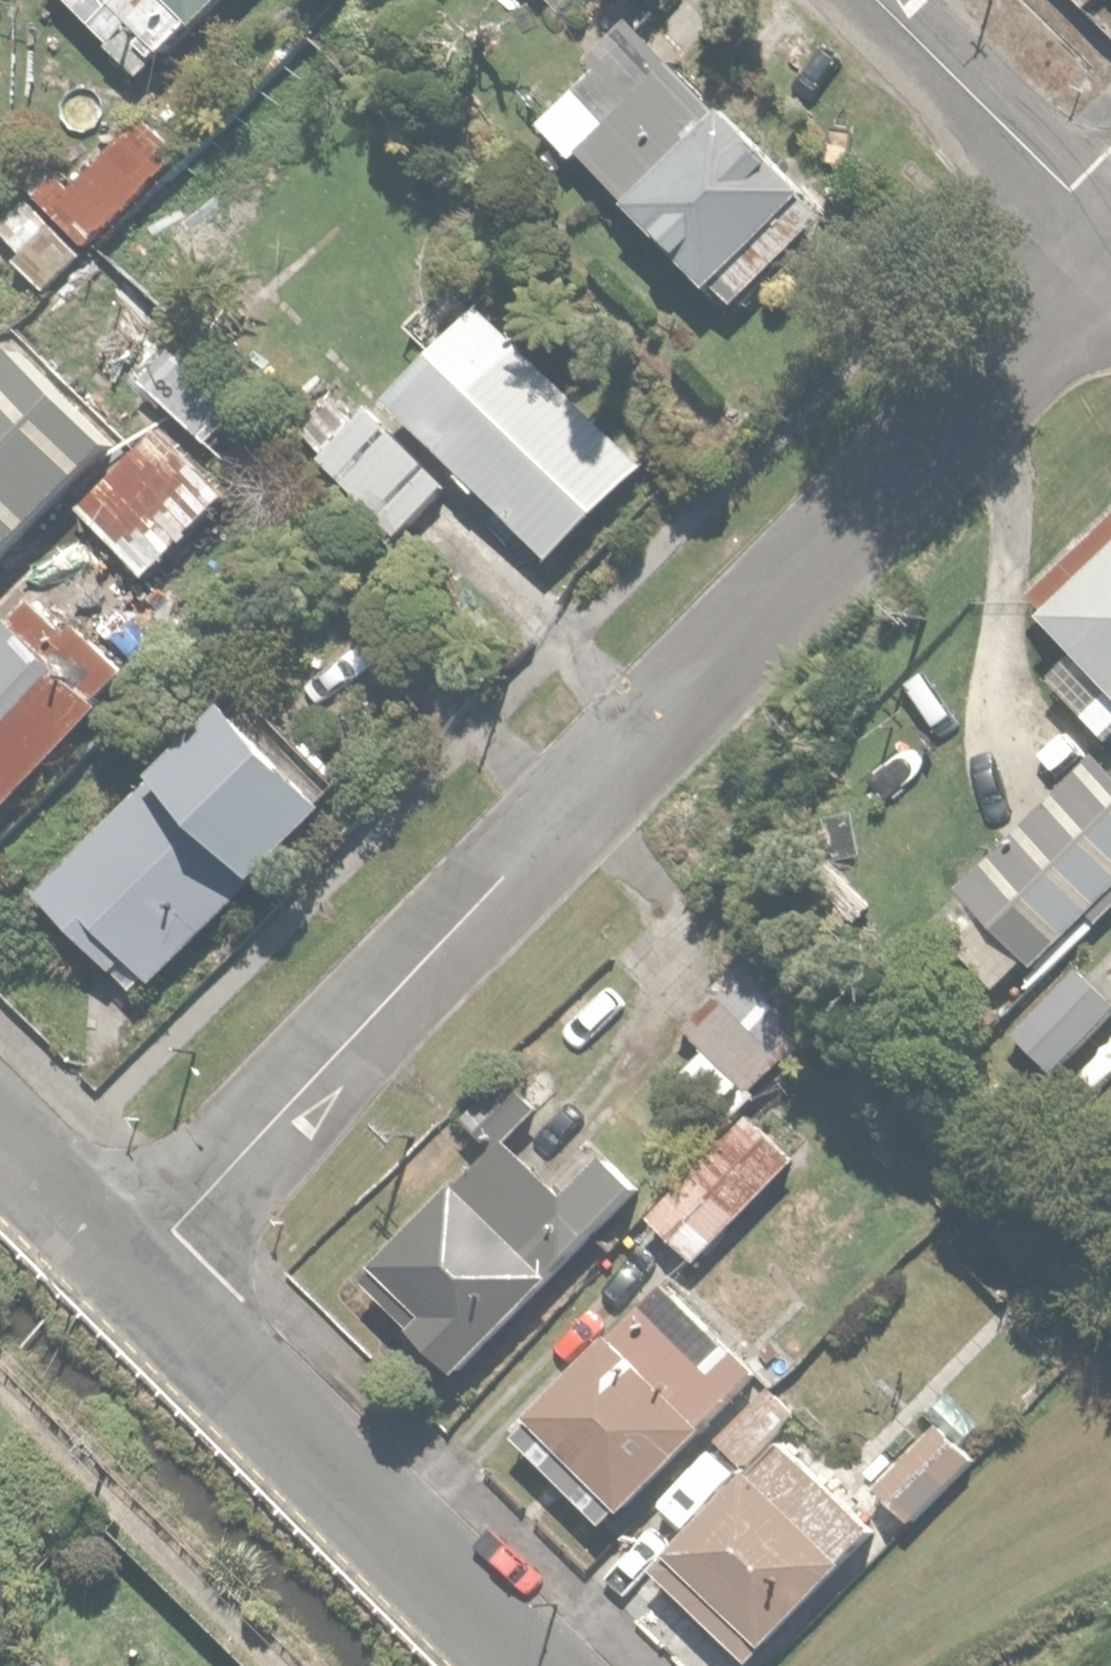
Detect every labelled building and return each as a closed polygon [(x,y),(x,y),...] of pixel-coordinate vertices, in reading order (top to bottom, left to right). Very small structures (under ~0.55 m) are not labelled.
[(108,30),(101,37),(140,76),(214,0),(78,0),(108,30)] [(581,67),(531,113),(567,152),(576,144),(718,298),(813,210),(626,7),(572,57),(581,67)] [(206,172),(149,109),(80,172),(38,126),(9,152),(39,185),(0,221),(16,237),(9,244),(63,302),(206,172)] [(483,289),(387,388),(555,550),(650,450),(483,289)] [(17,570),(2,556),(59,497),(69,507),(122,450),(102,431),(112,421),(12,325),(0,337),(0,588),(17,570)] [(453,470),(371,397),(320,455),(402,528),(453,470)] [(229,497),(156,429),(85,506),(158,574),(229,497)] [(1026,585),(1080,642),(1050,670),(1109,732),(1110,730),(1110,504),(1026,585)] [(124,662),(27,575),(0,607),(0,797),(17,776),(31,788),(86,723),(78,716),(124,662)] [(229,684),(31,880),(130,980),(328,784),(229,684)] [(957,870),(981,897),(951,923),(1000,978),(1110,879),(1110,783),(1086,755),(957,870)] [(1008,1013),(1053,1058),(1110,1000),(1110,982),(1075,946),(1008,1013)] [(681,1020),(704,1044),(681,1066),(718,1104),(741,1082),(747,1089),(811,1028),(745,959),(681,1020)] [(508,1051),(457,1105),(491,1138),(364,1269),(459,1362),(638,1177),(508,1051)] [(814,1134),(761,1085),(651,1204),(705,1253),(814,1134)] [(616,1512),(763,1353),(655,1254),(509,1412),(616,1512)] [(763,1385),(717,1434),(738,1454),(659,1539),(766,1639),(875,1522),(777,1431),(794,1413),(763,1385)] [(933,1415),(874,1478),(917,1519),(977,1456),(933,1415)] [(35,1653),(22,1665),(48,1665),(35,1653)]
